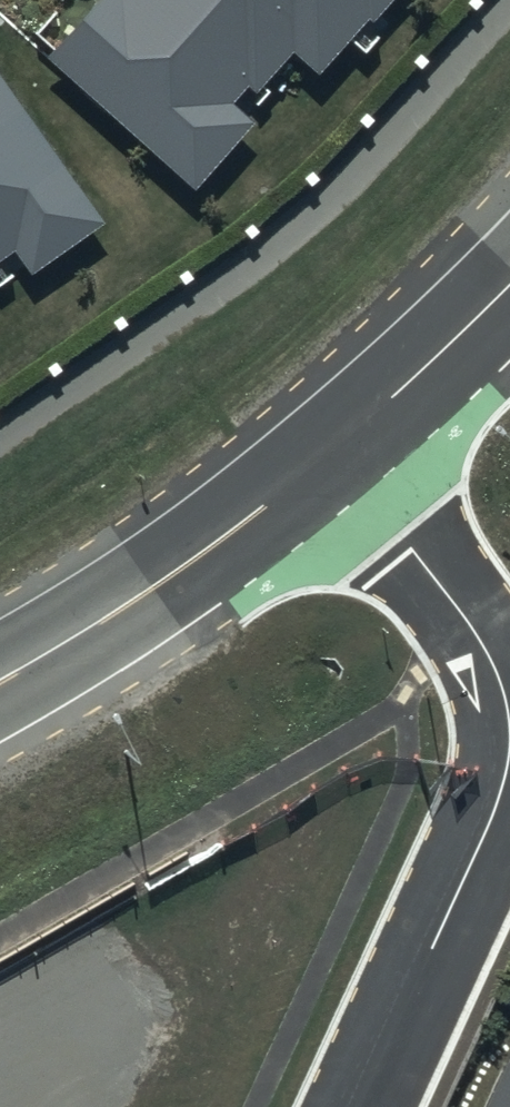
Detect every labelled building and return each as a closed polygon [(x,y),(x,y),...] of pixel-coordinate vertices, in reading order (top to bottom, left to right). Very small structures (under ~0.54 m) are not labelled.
[(198,194),(258,127),(236,107),(252,88),(259,95),(295,55),(320,77),(369,22),(374,27),(398,0),(105,0),(49,63),(198,194)] [(16,254),(34,279),(109,227),(0,72),(0,266),(16,254)] [(502,1054),(479,1106),(509,1106),(509,1057),(502,1054)]
